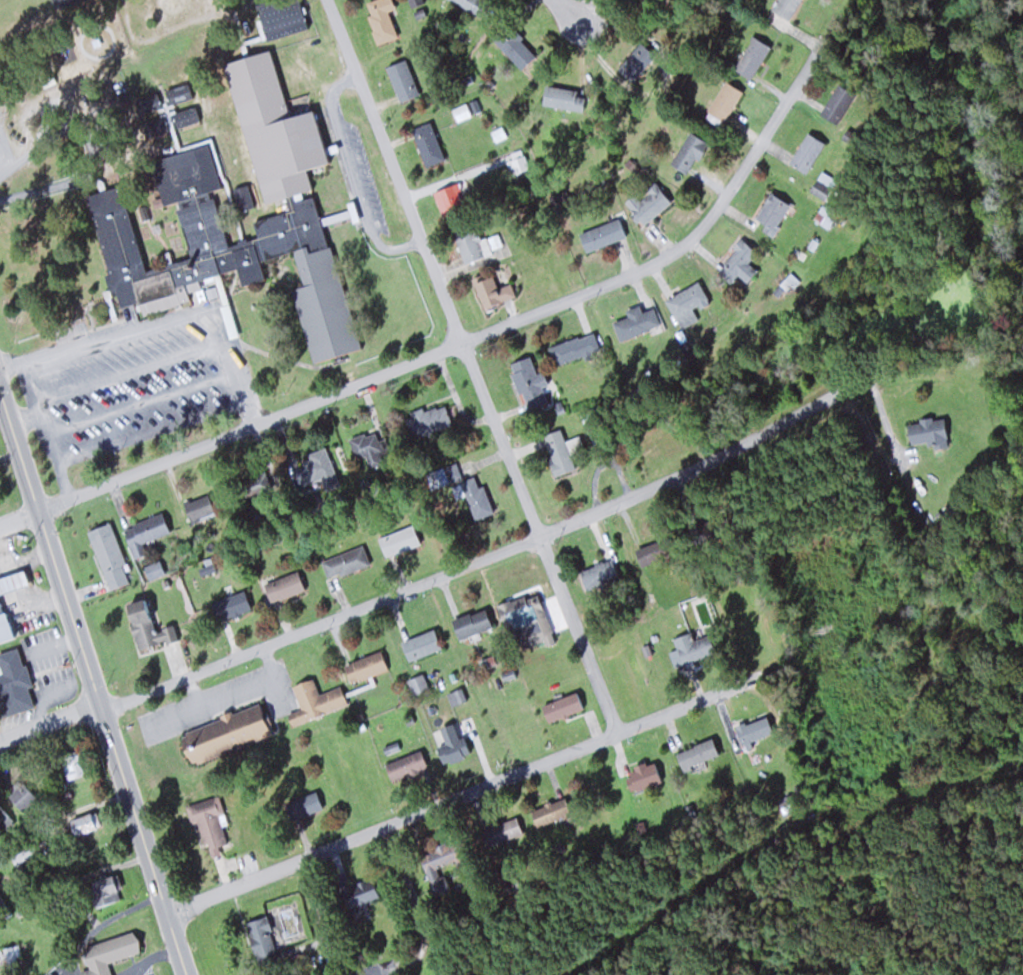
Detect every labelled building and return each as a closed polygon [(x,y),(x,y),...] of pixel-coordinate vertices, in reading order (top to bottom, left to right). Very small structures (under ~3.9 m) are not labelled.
[(53,8),(86,0),(50,0),(53,8)] [(306,29),(298,0),(290,0),(256,9),(265,40),(306,29)] [(396,35),(387,13),(395,9),(392,0),(375,0),(363,5),(379,43),(396,35)] [(476,14),(483,0),(449,0),(476,14)] [(503,23),(489,38),(523,69),(537,54),(503,23)] [(770,47),(753,37),(733,69),(750,79),(770,47)] [(617,69),(632,82),(656,55),(641,42),(617,69)] [(356,350),(316,186),(312,189),(307,167),(327,162),(313,109),(287,115),(271,49),(226,61),(261,204),(286,197),(288,208),(230,245),(206,145),(158,157),(183,260),(143,270),(122,186),(86,195),(111,300),(223,314),(223,311),(228,310),(229,336),(238,337),(222,273),(233,271),(241,283),(287,253),(313,360),(356,350)] [(387,67),(400,102),(419,95),(405,60),(387,67)] [(167,105),(192,97),(187,81),(162,89),(167,105)] [(723,123),(742,92),(725,81),(706,112),(723,123)] [(582,112),(585,92),(545,85),(541,105),(582,112)] [(837,124),(853,98),(836,87),(820,114),(837,124)] [(163,105),(157,91),(134,99),(139,114),(163,105)] [(453,109),(457,121),(472,116),(467,104),(453,109)] [(199,122),(195,107),(172,112),(176,127),(199,122)] [(411,130),(428,168),(446,160),(429,122),(411,130)] [(670,165),(689,175),(708,143),(689,132),(670,165)] [(788,162),(805,174),(827,145),(809,132),(788,162)] [(512,158),(515,168),(522,165),(519,156),(512,158)] [(625,203),(644,226),(671,202),(655,183),(646,190),(649,194),(640,201),(634,195),(625,203)] [(434,191),(441,216),(465,209),(458,184),(434,191)] [(239,209),(248,207),(244,187),(235,189),(239,209)] [(764,225),(761,231),(774,237),(790,203),(768,193),(755,221),(764,225)] [(579,232),(585,251),(625,239),(619,220),(579,232)] [(453,231),(463,263),(484,257),(474,225),(453,231)] [(745,282),(756,271),(748,263),(757,254),(744,241),(716,270),(730,283),(738,275),(745,282)] [(699,320),(693,309),(708,302),(699,282),(666,297),(681,329),(699,320)] [(660,326),(654,308),(643,312),(641,309),(612,319),(620,340),(660,326)] [(593,331),(547,347),(554,366),(600,350),(593,331)] [(525,410),(550,401),(534,354),(509,362),(525,410)] [(451,426),(444,404),(405,416),(412,438),(451,426)] [(907,422),(911,444),(932,440),(934,447),(948,445),(943,416),(907,422)] [(553,474),(574,469),(564,429),(543,434),(553,474)] [(355,462),(381,455),(375,431),(349,438),(355,462)] [(462,478),(455,462),(426,474),(433,489),(462,478)] [(276,488),(271,470),(237,481),(243,498),(276,488)] [(480,475),(452,485),(457,498),(466,495),(474,519),(492,513),(480,475)] [(183,503),(191,523),(217,512),(209,492),(183,503)] [(146,553),(143,541),(169,533),(163,513),(123,526),(133,557),(146,553)] [(110,523),(88,530),(108,589),(130,582),(110,523)] [(378,537),(385,557),(420,543),(413,524),(378,537)] [(662,540),(635,545),(638,564),(666,558),(662,540)] [(327,578),(369,565),(364,546),(321,559),(327,578)] [(579,572),(588,592),(620,577),(611,557),(579,572)] [(263,583),(271,604),(304,590),(296,570),(263,583)] [(27,586),(24,571),(0,576),(0,592),(27,586)] [(219,622),(250,608),(241,589),(210,603),(219,622)] [(496,605),(502,623),(512,620),(517,634),(520,633),(525,648),(542,643),(536,624),(547,621),(537,592),(496,605)] [(145,598),(125,603),(137,650),(178,640),(174,625),(153,631),(145,598)] [(0,604),(0,642),(12,638),(0,604)] [(458,639),(491,629),(485,609),(452,618),(458,639)] [(673,638),(682,664),(710,654),(701,628),(673,638)] [(401,640),(407,660),(441,650),(435,630),(401,640)] [(35,707),(19,648),(0,653),(0,716),(35,707)] [(343,665),(350,683),(388,669),(381,650),(343,665)] [(408,679),(413,694),(428,689),(423,674),(408,679)] [(292,684),(300,708),(287,712),(290,724),(348,706),(342,686),(319,693),(314,678),(292,684)] [(548,723),(583,709),(576,691),(541,705),(548,723)] [(190,764),(272,735),(260,702),(178,732),(190,764)] [(751,740),(773,734),(768,717),(733,726),(739,750),(753,747),(751,740)] [(719,756),(712,738),(676,753),(682,770),(719,756)] [(427,768),(420,750),(384,764),(392,782),(427,768)] [(84,775),(80,751),(61,755),(64,779),(84,775)] [(661,783),(654,761),(625,770),(631,792),(661,783)] [(23,811),(38,796),(20,778),(4,793),(23,811)] [(290,820),(322,809),(316,791),(284,803),(290,820)] [(218,846),(229,843),(217,797),(185,805),(190,824),(198,822),(208,857),(220,854),(218,846)] [(538,828),(571,813),(563,797),(530,812),(538,828)] [(2,832),(12,824),(0,807),(0,829),(2,832)] [(76,838),(101,825),(93,810),(68,822),(76,838)] [(481,828),(484,845),(522,837),(518,820),(481,828)] [(433,897),(455,891),(443,849),(421,855),(433,897)] [(379,896),(371,877),(340,891),(348,910),(379,896)] [(93,879),(91,903),(116,905),(118,881),(93,879)] [(5,919),(12,914),(0,896),(0,912),(5,919)] [(248,921),(255,962),(275,959),(268,917),(248,921)] [(88,970),(79,972),(80,974),(113,974),(109,961),(140,953),(135,932),(82,947),(88,970)] [(9,965),(20,964),(18,946),(8,947),(9,965)]
